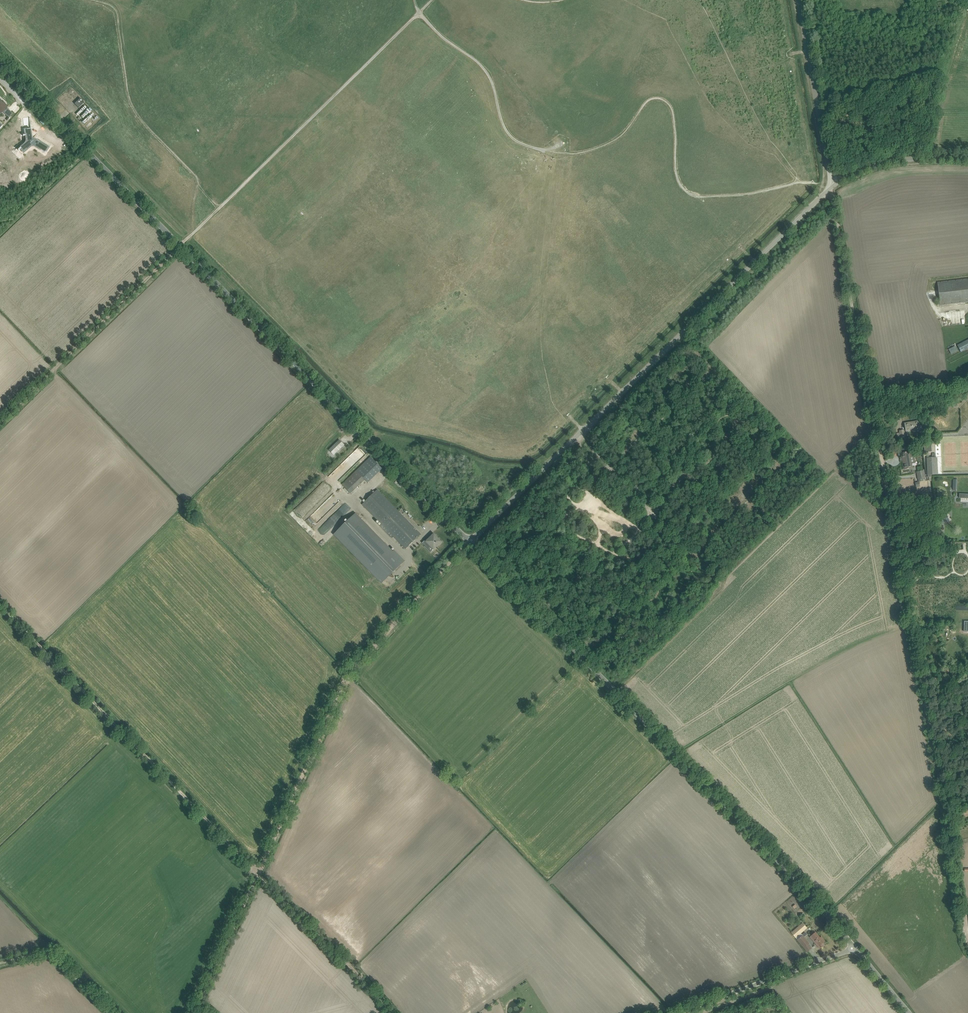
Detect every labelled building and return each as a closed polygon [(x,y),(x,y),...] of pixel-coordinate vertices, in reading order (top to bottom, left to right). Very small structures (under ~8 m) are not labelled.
[(75,104),(79,108),(84,103),(80,98),(75,104)] [(9,118),(13,114),(7,109),(3,113),(9,118)] [(26,143),(18,150),(18,151),(20,149),(24,153),(24,152),(24,151),(26,149),(27,150),(32,145),(45,153),(49,147),(37,140),(36,140),(32,138),(31,129),(24,130),(25,135),(23,135),(23,136),(25,136),(26,143)] [(938,282),(940,305),(967,302),(967,279),(938,282)] [(957,345),(961,353),(967,349),(967,339),(957,345)] [(949,349),(951,354),(959,351),(957,346),(949,349)] [(923,431),(922,425),(920,425),(919,424),(919,421),(905,424),(906,432),(913,431),(913,434),(922,432),(923,431)] [(339,441),(331,449),(335,453),(344,445),(339,441)] [(904,453),(901,453),(904,469),(909,468),(912,468),(912,464),(915,463),(913,451),(909,452),(904,453)] [(932,458),(928,458),(929,475),(929,478),(931,477),(932,477),(932,475),(936,474),(938,474),(937,461),(937,458),(935,458),(935,453),(932,453),(932,458)] [(350,493),(365,480),(368,482),(382,469),(371,457),(342,485),(350,493)] [(924,471),(917,472),(919,479),(919,482),(922,481),(922,478),(925,478),(926,478),(924,471)] [(406,549),(417,538),(421,534),(377,490),(362,504),(382,524),(380,526),(387,533),(389,531),(406,549)] [(310,508),(305,503),(302,506),(301,504),(294,511),(297,514),(300,511),(304,515),(310,508)] [(392,552),(355,514),(335,534),(382,583),(399,567),(399,566),(400,565),(400,564),(401,563),(401,562),(401,561),(401,559),(401,558),(400,557),(400,556),(399,556),(398,554),(394,550),(392,552)] [(943,515),(935,518),(938,526),(946,523),(949,522),(948,519),(945,520),(943,515)] [(430,546),(434,549),(441,542),(434,534),(431,538),(429,536),(430,536),(422,543),(424,542),(429,547),(430,546)] [(958,813),(960,819),(967,817),(967,810),(958,813)] [(801,933),(806,929),(802,924),(791,933),(804,948),(809,944),(804,937),(806,935),(804,933),(802,935),(801,933)] [(810,937),(816,944),(817,945),(820,949),(823,946),(822,944),(825,941),(822,938),(821,939),(815,932),(810,937)]
